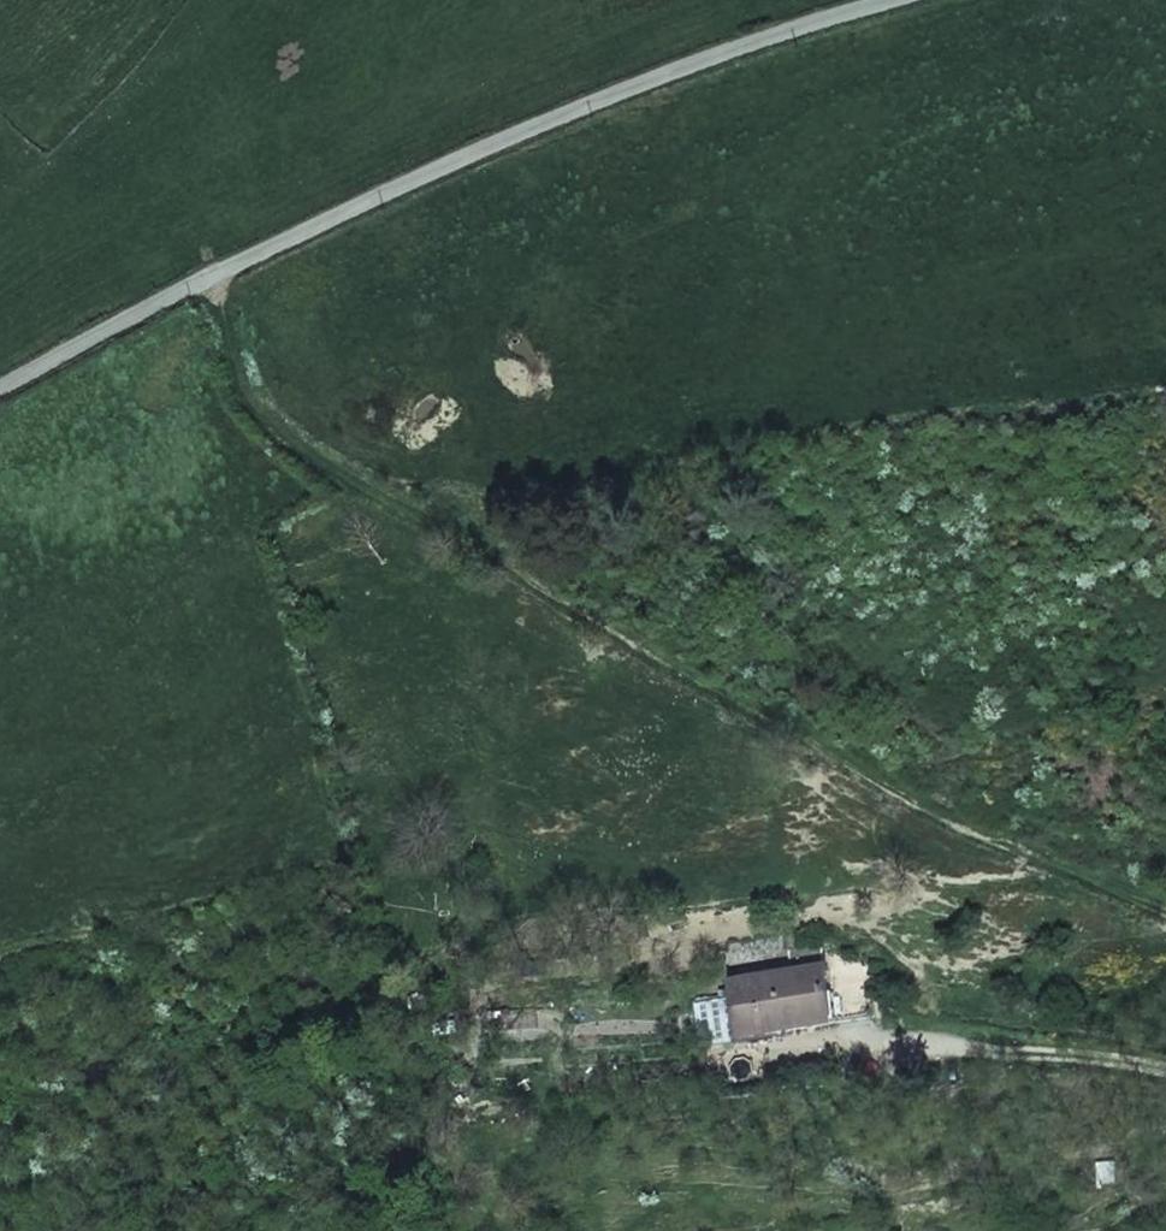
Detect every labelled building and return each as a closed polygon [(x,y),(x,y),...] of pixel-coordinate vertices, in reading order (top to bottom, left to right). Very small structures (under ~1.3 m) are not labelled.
[(830,968),(736,985),(745,1047),(841,1031),(830,968)]
